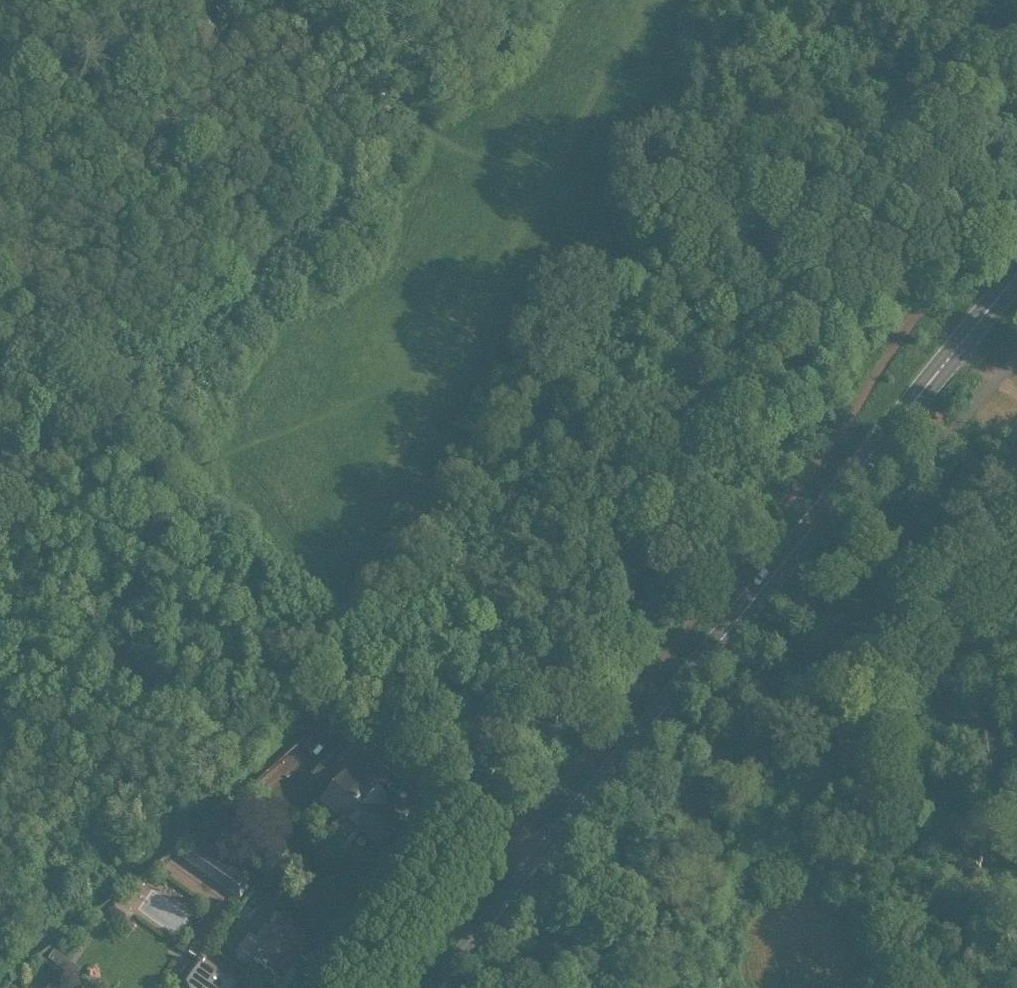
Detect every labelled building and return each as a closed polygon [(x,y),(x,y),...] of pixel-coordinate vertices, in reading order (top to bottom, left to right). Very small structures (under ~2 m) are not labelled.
[(315,753),(329,766),(354,740),(340,727),(315,753)] [(348,841),(357,831),(375,846),(395,822),(385,813),(390,807),(360,782),(355,787),(345,779),(324,803),(342,818),(333,829),(348,841)] [(239,895),(255,872),(201,834),(185,856),(239,895)] [(270,889),(260,882),(250,897),(259,904),(270,889)] [(132,911),(115,899),(106,911),(123,924),(132,911)] [(250,956),(278,977),(295,954),(310,934),(284,915),(278,922),(275,920),(250,956)] [(196,959),(182,979),(185,987),(231,987),(234,984),(196,959)]
